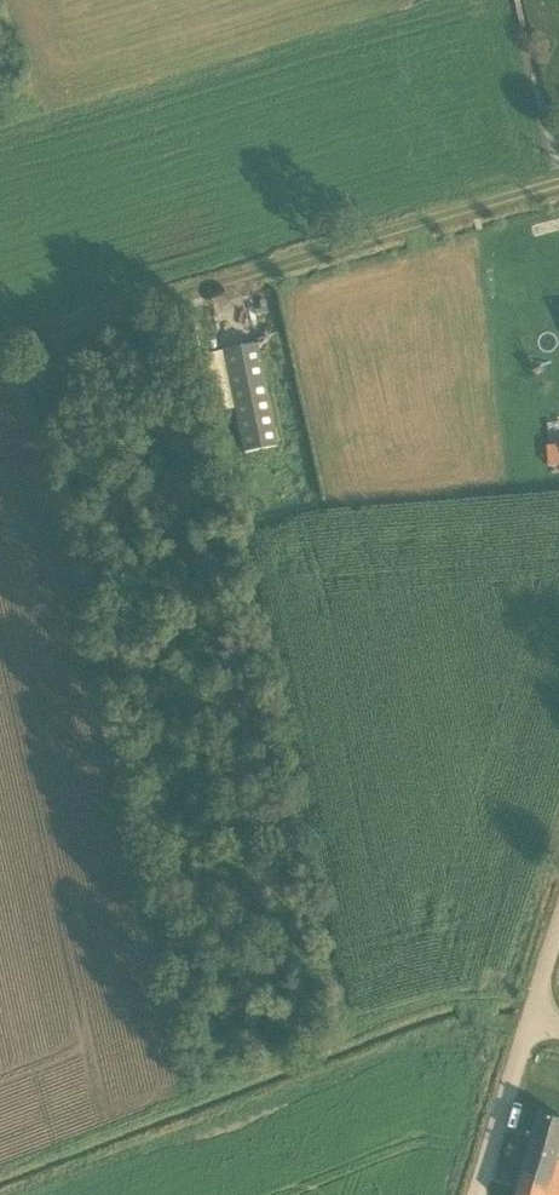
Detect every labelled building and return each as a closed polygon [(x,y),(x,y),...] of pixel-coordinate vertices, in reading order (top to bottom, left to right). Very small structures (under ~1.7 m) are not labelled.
[(261,368),(257,344),(224,350),(229,374),(245,453),(277,447),(261,368)] [(536,1115),(513,1194),(558,1194),(558,1121),(536,1115)]
